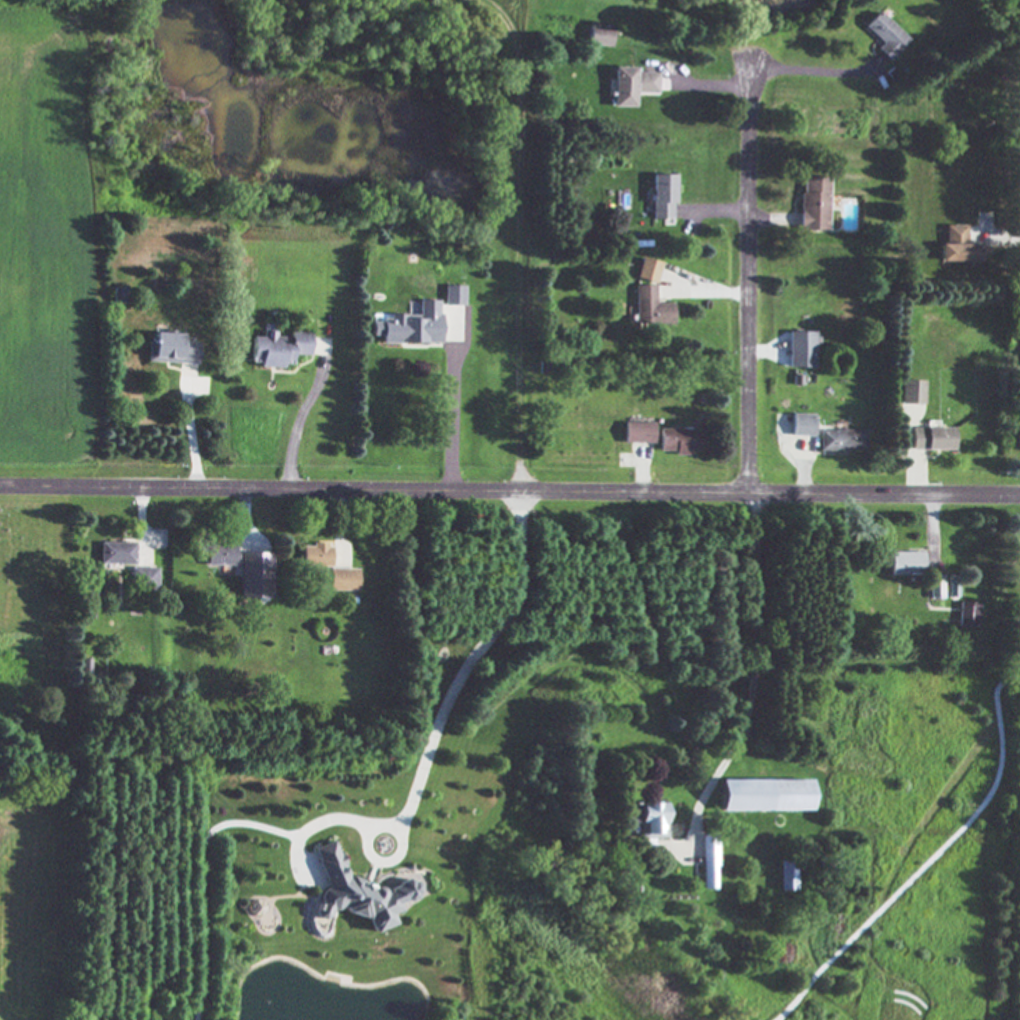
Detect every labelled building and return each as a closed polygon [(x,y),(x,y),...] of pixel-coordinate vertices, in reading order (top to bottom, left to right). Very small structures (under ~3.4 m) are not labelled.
[(880,45),(876,50),(888,62),(907,42),(877,12),(863,27),(880,45)] [(610,47),(610,27),(587,27),(587,46),(610,47)] [(611,108),(633,108),(633,94),(655,94),(656,73),(633,73),(633,68),(611,68),(611,108)] [(673,220),(672,175),(649,176),(650,220),(673,220)] [(799,231),(828,231),(828,176),(800,176),(799,231)] [(938,263),(977,262),(976,244),(964,245),(964,226),(943,227),(944,244),(938,244),(938,263)] [(635,280),(655,284),(660,263),(639,259),(635,280)] [(653,286),(633,287),(633,326),(672,325),(672,304),(654,304),(653,286)] [(110,303),(123,303),(123,288),(110,287),(110,303)] [(443,306),(464,306),(464,287),(443,287),(443,306)] [(438,346),(439,302),(417,301),(417,316),(387,315),(387,322),(371,321),(370,337),(380,338),(380,344),(438,346)] [(307,334),(287,334),(287,338),(273,338),(273,332),(260,332),(260,338),(248,338),(248,363),(257,363),(257,368),(281,369),(281,364),(290,364),(290,357),(307,357),(307,334)] [(814,333),(787,333),(787,368),(814,369),(814,333)] [(194,365),(195,343),(179,343),(179,335),(146,334),(145,364),(194,365)] [(899,405),(922,406),(923,382),(900,381),(899,405)] [(813,437),(814,415),(791,415),(790,437),(813,437)] [(653,423),(623,424),(623,445),(653,444),(653,423)] [(951,428),(910,429),(911,451),(952,451),(951,428)] [(690,457),(690,450),(700,450),(701,431),(658,430),(658,452),(673,453),(673,456),(690,457)] [(818,453),(864,452),(864,431),(818,431),(818,453)] [(132,566),(132,544),(97,544),(96,565),(132,566)] [(203,566),(232,566),(233,546),(203,546),(203,566)] [(300,546),(299,568),(328,569),(329,547),(300,546)] [(237,599),(269,599),(269,554),(236,555),(237,599)] [(922,554),(889,554),(889,576),(922,576),(922,554)] [(155,569),(129,569),(128,592),(154,593),(155,569)] [(320,569),(309,569),(309,579),(320,579),(320,569)] [(355,592),(356,571),(327,570),(326,591),(355,592)] [(943,600),(944,578),(929,578),(928,599),(943,600)] [(978,604),(958,603),(957,628),(977,628),(978,604)] [(809,812),(808,781),(717,782),(718,813),(809,812)] [(664,805),(625,806),(626,824),(638,824),(638,840),(664,840),(664,805)] [(717,891),(716,837),(700,837),(701,891),(717,891)] [(309,850),(323,890),(319,892),(311,913),(313,919),(323,922),(326,913),(334,911),(365,922),(370,935),(391,927),(387,916),(396,913),(394,907),(412,900),(415,890),(414,885),(405,882),(386,889),(382,899),(377,887),(361,893),(357,882),(343,877),(330,842),(309,850)] [(794,863),(776,864),(777,893),(794,892),(794,863)]
